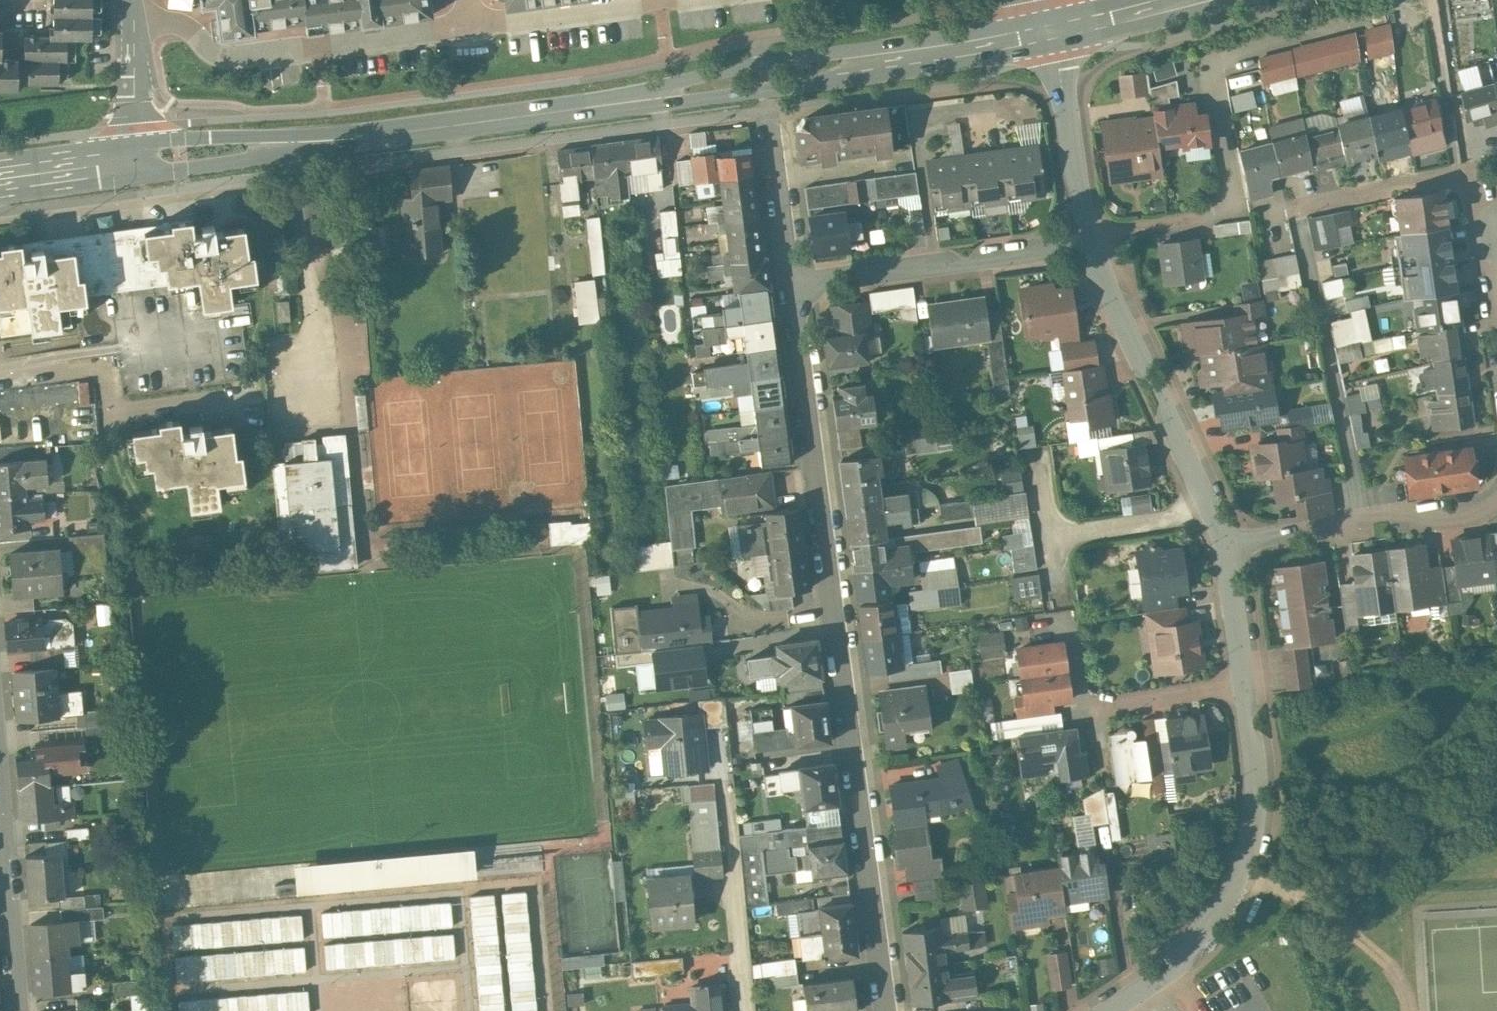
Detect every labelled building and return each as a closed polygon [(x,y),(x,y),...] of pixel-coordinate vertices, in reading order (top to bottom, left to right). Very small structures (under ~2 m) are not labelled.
[(18,90),(18,84),(59,84),(59,61),(67,61),(67,38),(92,39),(92,0),(54,0),(53,36),(25,36),(24,59),(1,59),(2,30),(0,30),(0,89),(18,90)] [(201,6),(215,4),(219,38),(255,33),(254,27),(305,20),(305,21),(307,21),(304,0),(200,0),(201,6)] [(307,21),(305,21),(306,32),(381,22),(381,21),(431,15),(429,0),(304,0),(307,21)] [(1389,25),(1364,32),(1368,55),(1392,49),(1389,25)] [(1355,34),(1323,42),(1327,66),(1359,57),(1355,34)] [(1323,42),(1295,49),(1299,73),(1327,66),(1323,42)] [(1290,51),(1265,57),(1269,81),(1294,74),(1290,51)] [(1158,78),(1178,73),(1175,62),(1155,67),(1158,78)] [(1176,79),(1149,87),(1152,108),(1169,105),(1168,97),(1178,95),(1176,79)] [(1458,92),(1466,120),(1495,112),(1496,120),(1496,88),(1495,82),(1458,92)] [(1401,107),(1401,108),(1411,152),(1411,154),(1419,152),(1421,152),(1446,145),(1442,129),(1435,98),(1401,107)] [(1176,108),(1170,109),(1169,105),(1152,108),(1154,119),(1157,144),(1180,141),(1181,145),(1207,141),(1204,116),(1190,118),(1176,108)] [(885,107),(842,113),(847,152),(874,149),(874,154),(892,152),(885,107)] [(1401,108),(1369,117),(1377,153),(1378,161),(1385,159),(1396,156),(1403,154),(1411,152),(1401,108)] [(842,113),(803,118),(796,127),(800,159),(819,156),(820,161),(821,161),(837,159),(836,154),(847,152),(842,113)] [(1369,117),(1338,125),(1346,162),(1369,156),(1377,153),(1369,117)] [(1135,122),(1134,122),(1138,157),(1128,159),(1129,169),(1128,169),(1129,177),(1161,172),(1157,144),(1154,119),(1135,122)] [(1134,120),(1102,124),(1109,172),(1128,169),(1129,169),(1128,159),(1138,157),(1134,122),(1135,122),(1134,120)] [(1338,125),(1305,135),(1311,165),(1315,164),(1316,170),(1346,162),(1338,125)] [(1305,135),(1274,143),(1280,174),(1292,171),(1293,176),(1308,171),(1307,166),(1312,165),(1311,165),(1305,135)] [(657,136),(623,140),(626,171),(645,168),(648,189),(663,186),(660,167),(656,138),(657,138),(657,136)] [(623,140),(590,145),(593,176),(595,190),(609,188),(610,198),(629,195),(626,171),(623,140)] [(1274,143),(1240,152),(1250,200),(1273,194),(1269,177),(1280,174),(1274,143)] [(590,145),(556,150),(560,181),(575,179),(593,176),(590,145)] [(1043,194),(1036,146),(1000,151),(1006,200),(1043,194)] [(716,151),(692,154),(692,158),(695,182),(720,179),(717,158),(716,151)] [(1000,151),(963,156),(970,205),(1006,200),(1000,151)] [(748,154),(717,158),(720,179),(751,175),(748,154)] [(819,156),(800,159),(802,169),(822,167),(821,161),(820,161),(819,156)] [(963,156),(926,161),(933,210),(970,205),(963,156)] [(692,158),(676,160),(678,184),(695,182),(692,158)] [(448,165),(409,170),(413,197),(414,203),(434,200),(451,198),(448,165)] [(914,171),(863,178),(866,200),(867,199),(875,199),(898,196),(917,193),(914,171)] [(751,175),(720,179),(721,189),(722,199),(754,196),(751,175)] [(863,178),(845,181),(848,202),(866,200),(863,178)] [(575,179),(560,181),(562,203),(578,201),(577,191),(581,191),(580,182),(576,183),(575,179)] [(720,179),(695,182),(696,194),(715,192),(715,190),(721,189),(720,179)] [(845,181),(804,186),(807,208),(848,202),(845,181)] [(1441,191),(1394,198),(1391,203),(1393,213),(1396,216),(1400,215),(1402,233),(1417,229),(1446,225),(1441,191)] [(754,196),(722,199),(724,211),(725,220),(757,216),(754,196)] [(898,196),(875,199),(876,206),(899,203),(898,196)] [(413,197),(403,198),(404,223),(409,223),(416,222),(414,203),(413,197)] [(848,202),(807,208),(809,217),(844,212),(844,213),(869,209),(867,199),(866,200),(848,202)] [(434,200),(414,203),(416,222),(409,223),(412,254),(438,251),(437,238),(438,238),(434,200)] [(921,207),(909,209),(913,233),(925,231),(921,207)] [(674,210),(658,212),(664,268),(680,267),(674,210)] [(1348,210),(1307,217),(1314,250),(1323,248),(1351,242),(1348,224),(1350,221),(1348,210)] [(724,211),(717,211),(718,221),(725,220),(724,211)] [(809,217),(808,217),(813,253),(849,248),(849,247),(845,220),(844,213),(844,212),(809,217)] [(757,216),(725,220),(726,230),(728,241),(759,237),(757,216)] [(858,219),(845,220),(849,247),(855,246),(855,241),(861,240),(858,219)] [(1216,222),(1216,234),(1254,231),(1253,219),(1216,222)] [(244,228),(215,232),(214,225),(202,227),(203,233),(194,234),(192,220),(171,223),(172,228),(100,237),(107,291),(198,279),(202,309),(232,305),(232,304),(229,282),(257,278),(253,254),(248,255),(244,228)] [(718,221),(707,222),(708,232),(726,230),(725,220),(718,221)] [(598,224),(577,227),(579,245),(571,246),(572,255),(582,254),(582,256),(596,254),(596,253),(602,252),(598,224)] [(1417,229),(1402,233),(1394,234),(1395,243),(1397,257),(1397,262),(1398,267),(1420,263),(1450,258),(1446,225),(1417,229)] [(100,237),(54,243),(55,253),(45,254),(45,248),(31,250),(32,256),(24,257),(22,242),(1,245),(1,250),(0,250),(0,331),(1,336),(72,326),(69,303),(87,301),(86,294),(107,291),(100,237)] [(759,237),(728,241),(729,252),(730,263),(762,259),(759,237)] [(1195,239),(1160,244),(1166,282),(1201,277),(1195,239)] [(1330,280),(1323,248),(1314,250),(1321,282),(1330,280)] [(729,252),(722,253),(723,263),(730,263),(729,252)] [(723,263),(722,253),(712,254),(713,264),(723,263)] [(1295,255),(1273,259),(1276,276),(1298,272),(1295,255)] [(1420,263),(1398,267),(1399,273),(1400,280),(1401,289),(1403,300),(1424,295),(1455,290),(1450,258),(1420,263)] [(762,259),(730,263),(732,273),(733,284),(769,280),(766,259),(762,259)] [(723,263),(713,264),(714,274),(725,273),(723,263)] [(732,273),(730,263),(723,263),(725,273),(732,273)] [(1276,276),(1261,279),(1264,293),(1301,286),(1298,272),(1276,276)] [(594,279),(576,281),(580,322),(598,320),(594,279)] [(1065,289),(1051,291),(1050,285),(1039,287),(1040,293),(1020,296),(1024,317),(1032,322),(1034,334),(1040,334),(1044,337),(1052,336),(1055,331),(1058,331),(1061,347),(1077,344),(1075,328),(1073,310),(1069,311),(1065,289)] [(913,287),(870,293),(873,314),(916,307),(913,287)] [(770,289),(737,292),(738,305),(741,322),(774,318),(770,289)] [(1455,290),(1424,295),(1424,305),(1414,306),(1417,329),(1428,328),(1459,323),(1455,290)] [(1367,295),(1343,300),(1346,312),(1370,306),(1367,295)] [(1262,299),(1233,304),(1235,315),(1251,313),(1252,320),(1265,318),(1262,299)] [(288,300),(276,301),(277,321),(289,320),(288,300)] [(983,302),(933,309),(936,338),(954,336),(954,341),(988,337),(983,302)] [(866,303),(833,308),(836,332),(824,334),(828,368),(829,368),(858,363),(858,364),(868,362),(867,354),(882,351),(880,335),(865,337),(863,323),(869,322),(866,303)] [(738,305),(719,307),(720,313),(702,315),(704,327),(741,322),(738,305)] [(1235,315),(1192,322),(1197,353),(1202,353),(1261,343),(1256,344),(1252,320),(1251,313),(1235,315)] [(774,318),(741,322),(742,334),(745,351),(777,347),(774,318)] [(1359,321),(1335,325),(1340,346),(1357,342),(1363,341),(1359,321)] [(741,322),(704,327),(706,339),(742,334),(741,322)] [(1459,323),(1428,328),(1429,333),(1418,335),(1421,356),(1432,354),(1433,361),(1464,356),(1459,323)] [(1002,339),(986,341),(994,396),(1010,394),(1002,339)] [(1077,344),(1061,347),(1064,370),(1096,365),(1092,342),(1077,344)] [(1340,346),(1334,347),(1337,361),(1361,357),(1357,342),(1340,346)] [(1261,343),(1202,353),(1205,367),(1200,374),(1201,385),(1223,381),(1258,375),(1257,365),(1263,356),(1261,343)] [(777,347),(745,351),(747,367),(748,380),(781,376),(777,347)] [(1464,356),(1433,361),(1434,368),(1423,370),(1425,388),(1434,387),(1435,394),(1468,389),(1464,356)] [(858,363),(829,368),(830,377),(860,373),(858,364),(858,363)] [(1096,365),(1064,370),(1066,382),(1096,377),(1096,379),(1102,378),(1100,364),(1096,365)] [(747,367),(714,372),(715,384),(748,380),(747,367)] [(1258,375),(1223,381),(1225,393),(1260,387),(1258,375)] [(781,376),(748,380),(750,391),(752,409),(785,404),(781,376)] [(1096,377),(1066,382),(1072,420),(1086,418),(1087,427),(1109,423),(1105,395),(1099,395),(1096,379),(1096,377)] [(95,413),(93,380),(81,380),(83,414),(95,413)] [(715,384),(711,385),(713,398),(745,394),(750,391),(748,380),(715,384)] [(1360,393),(1381,392),(1381,383),(1359,383),(1360,393)] [(866,385),(838,388),(839,395),(832,396),(836,428),(876,423),(875,419),(894,416),(893,415),(902,414),(900,402),(892,403),(874,405),(872,392),(867,392),(866,385)] [(1225,393),(1220,394),(1223,407),(1219,408),(1222,426),(1259,420),(1258,415),(1275,412),(1270,385),(1260,387),(1225,393)] [(1468,389),(1435,394),(1436,400),(1428,401),(1432,430),(1473,424),(1468,389)] [(1378,397),(1362,400),(1364,410),(1381,406),(1378,397)] [(785,404),(752,409),(754,426),(756,437),(788,433),(785,404)] [(1307,410),(1288,413),(1290,427),(1301,426),(1309,424),(1307,410)] [(1363,433),(1358,413),(1349,414),(1356,447),(1369,445),(1366,432),(1363,433)] [(231,426),(202,430),(201,425),(189,426),(190,433),(181,434),(179,419),(158,422),(159,428),(131,432),(135,456),(144,455),(146,466),(153,465),(155,483),(186,479),(190,508),(219,504),(216,481),(244,477),(241,453),(235,454),(231,426)] [(754,426),(737,428),(738,439),(756,437),(754,426)] [(1290,427),(1277,429),(1279,441),(1298,438),(1299,444),(1303,444),(1301,426),(1290,427)] [(737,428),(707,431),(709,443),(738,439),(737,428)] [(1131,432),(1096,437),(1098,452),(1104,451),(1104,450),(1133,445),(1131,432)] [(788,433),(756,437),(757,448),(760,464),(792,460),(788,433)] [(343,435),(324,437),(324,442),(326,458),(330,457),(332,478),(333,478),(336,507),(350,506),(347,477),(343,435)] [(935,435),(904,439),(906,453),(938,450),(935,435)] [(756,437),(738,439),(740,451),(757,448),(756,437)] [(315,438),(301,439),(303,460),(272,463),(284,572),(356,565),(350,506),(336,507),(333,478),(332,478),(330,457),(326,458),(324,442),(315,443),(315,438)] [(1279,441),(1259,444),(1252,453),(1256,476),(1319,467),(1318,466),(1303,468),(1299,444),(1298,438),(1279,441)] [(1133,445),(1104,450),(1104,451),(1107,469),(1104,474),(1105,485),(1110,488),(1110,489),(1148,483),(1142,444),(1133,445)] [(1441,453),(1433,454),(1432,454),(1431,454),(1406,458),(1411,493),(1433,489),(1433,490),(1434,490),(1434,489),(1443,488),(1445,488),(1472,484),(1467,449),(1442,453),(1442,452),(1441,452),(1441,453)] [(877,456),(840,460),(844,489),(876,485),(874,473),(879,472),(877,456)] [(0,463),(0,496),(26,494),(25,486),(49,484),(47,459),(0,463)] [(1025,490),(1023,467),(1002,468),(1004,491),(1025,490)] [(1319,467),(1256,476),(1256,477),(1273,474),(1277,500),(1295,498),(1323,494),(1322,492),(1319,467)] [(771,482),(750,485),(749,473),(743,474),(748,509),(774,506),(771,482)] [(743,474),(716,478),(719,505),(721,513),(748,509),(743,474)] [(716,478),(664,485),(666,512),(719,505),(716,478)] [(876,485),(844,489),(847,515),(879,510),(878,503),(876,485)] [(905,491),(885,494),(886,501),(878,503),(879,510),(916,506),(918,505),(915,487),(905,488),(905,491)] [(935,487),(918,489),(921,505),(937,503),(935,487)] [(1124,495),(1127,514),(1157,509),(1154,490),(1124,495)] [(1323,494),(1295,498),(1298,515),(1297,515),(1298,518),(1331,512),(1328,491),(1322,492),(1323,494)] [(0,496),(0,529),(29,527),(28,519),(43,518),(42,500),(27,501),(26,494),(0,496)] [(972,499),(937,503),(939,519),(974,515),(972,499)] [(916,506),(879,510),(880,521),(901,518),(901,524),(919,522),(916,506)] [(798,508),(764,512),(766,523),(770,552),(803,547),(798,508)] [(879,510),(847,515),(851,542),(882,537),(880,521),(879,510)] [(66,522),(67,533),(91,531),(90,519),(66,522)] [(592,520),(554,520),(554,541),(592,542),(592,520)] [(766,523),(737,527),(741,556),(770,552),(766,523)] [(978,525),(894,536),(896,547),(908,546),(909,550),(980,541),(978,525)] [(103,533),(69,536),(72,572),(107,569),(103,533)] [(1488,535),(1494,579),(1496,579),(1496,534),(1488,535)] [(1488,535),(1450,540),(1454,565),(1456,583),(1458,583),(1494,579),(1488,535)] [(882,537),(851,542),(854,568),(884,565),(908,562),(910,561),(909,550),(908,546),(896,547),(891,548),(891,549),(884,550),(882,538),(882,537)] [(665,542),(633,545),(635,569),(668,566),(665,542)] [(1163,552),(1150,543),(1144,551),(1136,552),(1139,570),(1147,569),(1151,593),(1151,595),(1173,591),(1186,589),(1180,549),(1163,552)] [(1033,545),(1011,548),(1012,560),(1035,557),(1033,545)] [(1420,545),(1403,548),(1400,552),(1387,554),(1387,550),(1386,550),(1394,608),(1410,605),(1411,613),(1428,611),(1427,603),(1428,603),(1423,569),(1420,545)] [(803,547),(770,552),(775,591),(809,587),(803,547)] [(59,548),(9,553),(13,594),(63,589),(59,548)] [(1386,550),(1352,555),(1353,566),(1352,566),(1353,568),(1354,568),(1355,577),(1354,577),(1354,579),(1355,579),(1356,583),(1360,613),(1361,612),(1394,608),(1386,550)] [(957,554),(923,560),(924,570),(958,564),(957,554)] [(1035,557),(1012,560),(1014,572),(1037,569),(1035,557)] [(1319,561),(1275,568),(1286,645),(1331,639),(1327,606),(1326,594),(1325,594),(1323,578),(1322,578),(1319,561)] [(908,562),(884,565),(886,580),(910,577),(908,562)] [(884,565),(854,568),(858,598),(888,594),(886,580),(884,565)] [(1454,565),(1441,567),(1446,601),(1446,602),(1460,600),(1458,583),(1456,583),(1454,565)] [(1441,567),(1423,569),(1428,603),(1446,601),(1441,567)] [(955,568),(920,573),(922,590),(958,585),(955,568)] [(1013,575),(1015,597),(1044,593),(1042,572),(1013,575)] [(1356,583),(1338,586),(1343,622),(1362,619),(1361,612),(1360,613),(1356,583)] [(922,590),(908,591),(910,603),(926,601),(927,606),(960,602),(958,585),(922,590)] [(1173,591),(1151,595),(1151,593),(1142,595),(1145,612),(1175,607),(1173,591)] [(695,594),(678,595),(680,609),(699,606),(695,594)] [(790,595),(766,598),(767,612),(793,608),(790,595)] [(890,603),(860,607),(864,638),(894,634),(890,603)] [(615,654),(641,651),(637,614),(638,614),(638,604),(611,607),(615,654)] [(1175,607),(1145,612),(1148,631),(1155,630),(1155,628),(1186,623),(1183,606),(1175,607)] [(638,614),(637,614),(641,651),(700,644),(710,643),(708,617),(706,617),(699,618),(697,607),(680,609),(638,614)] [(65,617),(5,622),(7,650),(30,649),(63,646),(75,645),(73,623),(65,617)] [(1186,623),(1155,628),(1155,630),(1158,652),(1155,654),(1154,656),(1154,658),(1156,672),(1199,665),(1197,651),(1198,651),(1195,636),(1194,637),(1192,622),(1186,623)] [(788,630),(759,634),(761,646),(775,644),(775,642),(790,640),(788,630)] [(983,631),(982,655),(1007,656),(1007,631),(983,631)] [(894,634),(864,638),(868,668),(897,665),(894,634)] [(790,640),(775,642),(775,644),(776,652),(778,670),(780,680),(785,679),(797,678),(821,675),(815,637),(790,640)] [(1063,643),(1016,650),(1020,677),(1067,671),(1063,643)] [(705,681),(700,644),(641,651),(615,654),(617,667),(655,662),(657,687),(705,681)] [(63,646),(30,649),(32,669),(54,667),(65,666),(63,646)] [(776,652),(747,657),(749,675),(778,670),(776,652)] [(938,658),(909,662),(911,676),(939,673),(938,658)] [(32,669),(14,671),(18,719),(58,716),(54,667),(32,669)] [(970,668),(949,671),(952,693),(973,690),(970,668)] [(1067,671),(1020,677),(1023,695),(1014,697),(1017,718),(1054,713),(1053,701),(1071,698),(1067,671)] [(821,675),(797,678),(799,689),(822,686),(821,675)] [(797,678),(785,679),(787,691),(799,689),(797,678)] [(787,691),(783,692),(785,707),(791,707),(790,704),(824,700),(822,686),(799,689),(787,691)] [(924,689),(880,695),(887,747),(905,745),(903,727),(930,724),(924,689)] [(724,697),(697,700),(699,714),(700,713),(701,728),(727,725),(724,697)] [(824,700),(790,704),(791,707),(793,727),(795,742),(796,744),(829,740),(824,700)] [(771,705),(750,708),(754,747),(795,742),(793,727),(774,730),(771,705)] [(112,710),(76,712),(78,727),(85,726),(114,724),(112,710)] [(699,714),(661,718),(661,720),(644,721),(647,745),(663,744),(666,773),(705,769),(701,728),(700,713),(699,714)] [(1190,716),(1188,715),(1186,716),(1185,716),(1183,718),(1182,720),(1167,723),(1170,742),(1157,744),(1161,767),(1161,771),(1209,764),(1202,717),(1193,719),(1191,717),(1190,716)] [(114,724),(85,726),(86,741),(122,738),(121,723),(114,724)] [(1076,727),(1017,735),(1019,747),(1016,747),(1021,777),(1044,774),(1042,761),(1057,759),(1060,780),(1089,776),(1085,750),(1079,751),(1076,727)] [(1144,738),(1132,740),(1131,737),(1133,736),(1134,734),(1134,732),(1133,730),(1132,728),(1131,728),(1129,728),(1128,728),(1127,728),(1125,730),(1125,732),(1126,741),(1109,744),(1115,783),(1131,780),(1150,777),(1149,769),(1161,767),(1157,744),(1156,740),(1145,742),(1144,738)] [(37,742),(38,754),(48,753),(49,773),(78,771),(76,739),(37,742)] [(38,754),(16,755),(19,788),(50,785),(49,773),(48,753),(38,754)] [(958,759),(936,766),(939,778),(962,771),(958,759)] [(832,762),(798,767),(800,782),(804,807),(815,805),(837,802),(832,762)] [(798,768),(779,771),(779,773),(781,785),(782,785),(800,782),(798,768)] [(935,779),(891,785),(896,827),(893,828),(898,865),(906,865),(930,861),(929,860),(925,825),(927,825),(925,809),(939,807),(951,803),(951,804),(955,803),(955,799),(968,795),(974,812),(975,812),(962,771),(939,778),(935,779)] [(779,773),(753,776),(756,799),(783,795),(782,785),(781,785),(779,773)] [(1150,777),(1131,780),(1133,789),(1151,786),(1150,777)] [(68,784),(50,785),(19,788),(22,821),(74,816),(73,800),(69,800),(68,784)] [(1103,787),(1082,798),(1085,814),(1090,813),(1092,825),(1109,823),(1103,787)] [(715,799),(689,802),(694,854),(720,851),(715,799)] [(837,802),(815,805),(817,823),(839,820),(837,802)] [(781,819),(751,824),(752,833),(783,828),(781,819)] [(817,823),(787,828),(786,844),(787,852),(807,850),(806,840),(841,835),(839,820),(817,823)] [(87,828),(67,829),(68,839),(88,838),(87,828)] [(841,835),(806,840),(807,850),(809,866),(810,876),(846,871),(841,835)] [(996,839),(985,841),(987,856),(999,854),(996,839)] [(786,844),(759,847),(762,872),(763,872),(809,866),(807,850),(787,852),(786,844)] [(490,847),(301,860),(303,890),(492,877),(490,847)] [(694,854),(693,854),(695,877),(723,874),(720,851),(694,854)] [(1094,851),(1057,856),(1058,868),(1062,894),(1086,890),(1086,896),(1106,893),(1102,867),(1097,868),(1094,851)] [(61,853),(25,856),(29,900),(59,897),(65,897),(64,895),(61,853)] [(930,861),(906,865),(908,880),(941,876),(939,859),(929,860),(930,861)] [(809,866),(763,872),(768,903),(775,902),(813,896),(849,891),(846,871),(810,876),(809,866)] [(1058,868),(1010,876),(1012,893),(1008,894),(1012,919),(1037,915),(1038,923),(1047,922),(1045,914),(1065,911),(1062,894),(1058,868)] [(688,875),(646,879),(650,924),(692,921),(688,875)] [(933,878),(912,881),(915,902),(936,900),(933,878)] [(989,906),(988,881),(963,882),(964,907),(989,906)] [(65,897),(59,897),(60,920),(80,918),(80,920),(87,919),(86,907),(84,893),(64,895),(65,897)] [(813,896),(775,902),(777,915),(802,911),(802,910),(814,908),(813,896)] [(850,901),(819,906),(819,907),(823,930),(853,925),(850,901)] [(103,905),(86,907),(87,919),(104,918),(103,905)] [(814,908),(802,910),(802,911),(805,933),(823,930),(819,907),(814,908)] [(60,920),(31,923),(34,958),(66,955),(65,942),(82,941),(80,920),(80,918),(60,920)] [(853,925),(823,930),(826,957),(857,952),(853,925)] [(967,932),(947,934),(946,927),(940,928),(943,952),(969,948),(967,932)] [(940,928),(903,933),(908,968),(945,963),(943,952),(940,928)] [(805,933),(800,934),(802,958),(821,956),(821,958),(826,957),(823,930),(805,933)] [(564,954),(565,966),(607,964),(607,952),(564,954)] [(1064,953),(1048,955),(1053,988),(1069,986),(1064,953)] [(66,955),(34,958),(36,990),(85,987),(84,970),(68,971),(66,955)] [(681,956),(630,961),(632,976),(683,971),(681,956)] [(1005,956),(989,958),(990,966),(1006,964),(1005,956)] [(795,957),(760,962),(762,976),(775,974),(797,971),(795,957)] [(945,963),(908,968),(913,1004),(950,999),(947,976),(945,963)] [(427,1010),(489,1010),(486,967),(425,971),(427,1010)] [(797,971),(775,974),(776,986),(799,983),(797,971)] [(973,972),(947,976),(949,991),(975,988),(973,972)] [(803,982),(808,1010),(843,1010),(845,1010),(857,1009),(853,975),(803,982)] [(109,985),(89,986),(90,996),(110,994),(109,985)] [(691,988),(693,1004),(694,1010),(726,1010),(726,1004),(722,1004),(720,985),(691,988)] [(975,988),(949,991),(950,999),(950,1001),(977,997),(975,988)] [(1005,990),(982,992),(984,1006),(1006,1003),(1005,990)]
